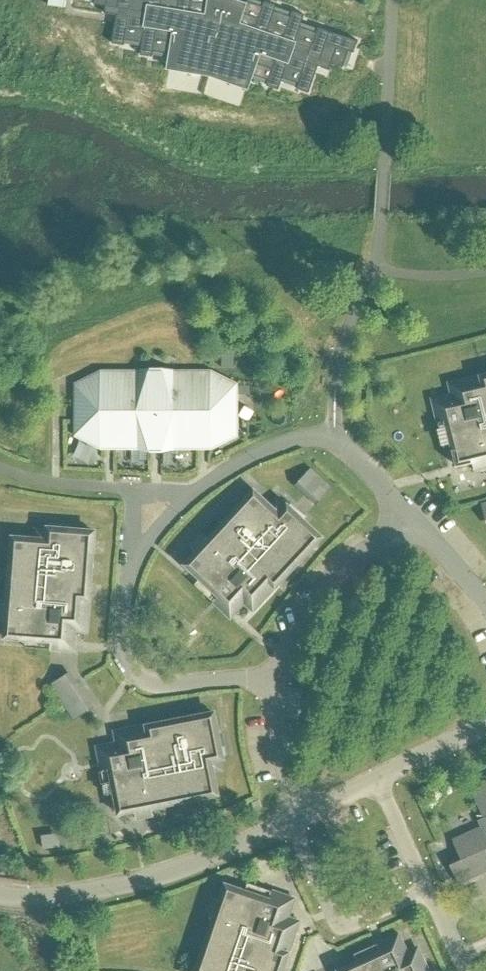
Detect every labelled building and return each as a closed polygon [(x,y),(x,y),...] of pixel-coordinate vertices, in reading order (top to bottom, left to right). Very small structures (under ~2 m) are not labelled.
[(301,26),(305,14),(293,10),(291,16),(275,10),(277,5),(265,0),(263,6),(247,0),(244,8),(231,3),(223,1),(217,0),(95,0),(94,4),(106,6),(105,13),(117,15),(113,43),(125,45),(126,39),(143,42),(141,54),(153,56),(154,51),(170,53),(171,53),(172,46),(191,49),(187,72),(209,75),(229,82),(237,60),(255,66),(252,74),(254,75),(269,80),(267,85),(279,89),(283,77),(299,83),(297,88),(309,93),(318,66),(330,70),(332,63),(343,67),(349,51),(354,52),(359,40),(319,26),(317,32),(301,26)] [(90,385),(78,385),(78,434),(90,434),(90,440),(114,440),(114,446),(151,446),(151,434),(162,434),(162,446),(199,446),(199,440),(223,440),(223,434),(235,434),(235,385),(223,385),(223,379),(199,379),(199,373),(114,373),(114,379),(90,379),(90,385)] [(451,383),(459,417),(447,420),(458,464),(485,457),(485,375),(451,383)] [(322,477),(306,494),(317,505),(332,487),(322,477)] [(187,563),(220,594),(228,586),(253,609),(321,536),(288,505),(287,507),(277,497),(270,505),(255,491),(187,563)] [(35,528),(34,538),(13,537),(6,636),(51,639),(52,627),(86,630),(94,531),(49,527),(49,529),(35,528)] [(10,645),(9,658),(22,659),(24,647),(10,645)] [(71,670),(51,683),(67,707),(86,695),(71,670)] [(217,793),(213,772),(225,770),(223,758),(214,712),(116,732),(123,766),(111,768),(117,797),(115,798),(119,814),(135,811),(135,809),(217,793)] [(483,782),(485,787),(474,792),(485,817),(478,820),(481,827),(453,840),(461,859),(450,864),(458,883),(485,871),(485,781),(483,782)] [(298,921),(266,910),(270,899),(226,884),(197,970),(282,970),(298,921)] [(418,948),(386,962),(381,951),(340,970),(428,970),(418,948)]
